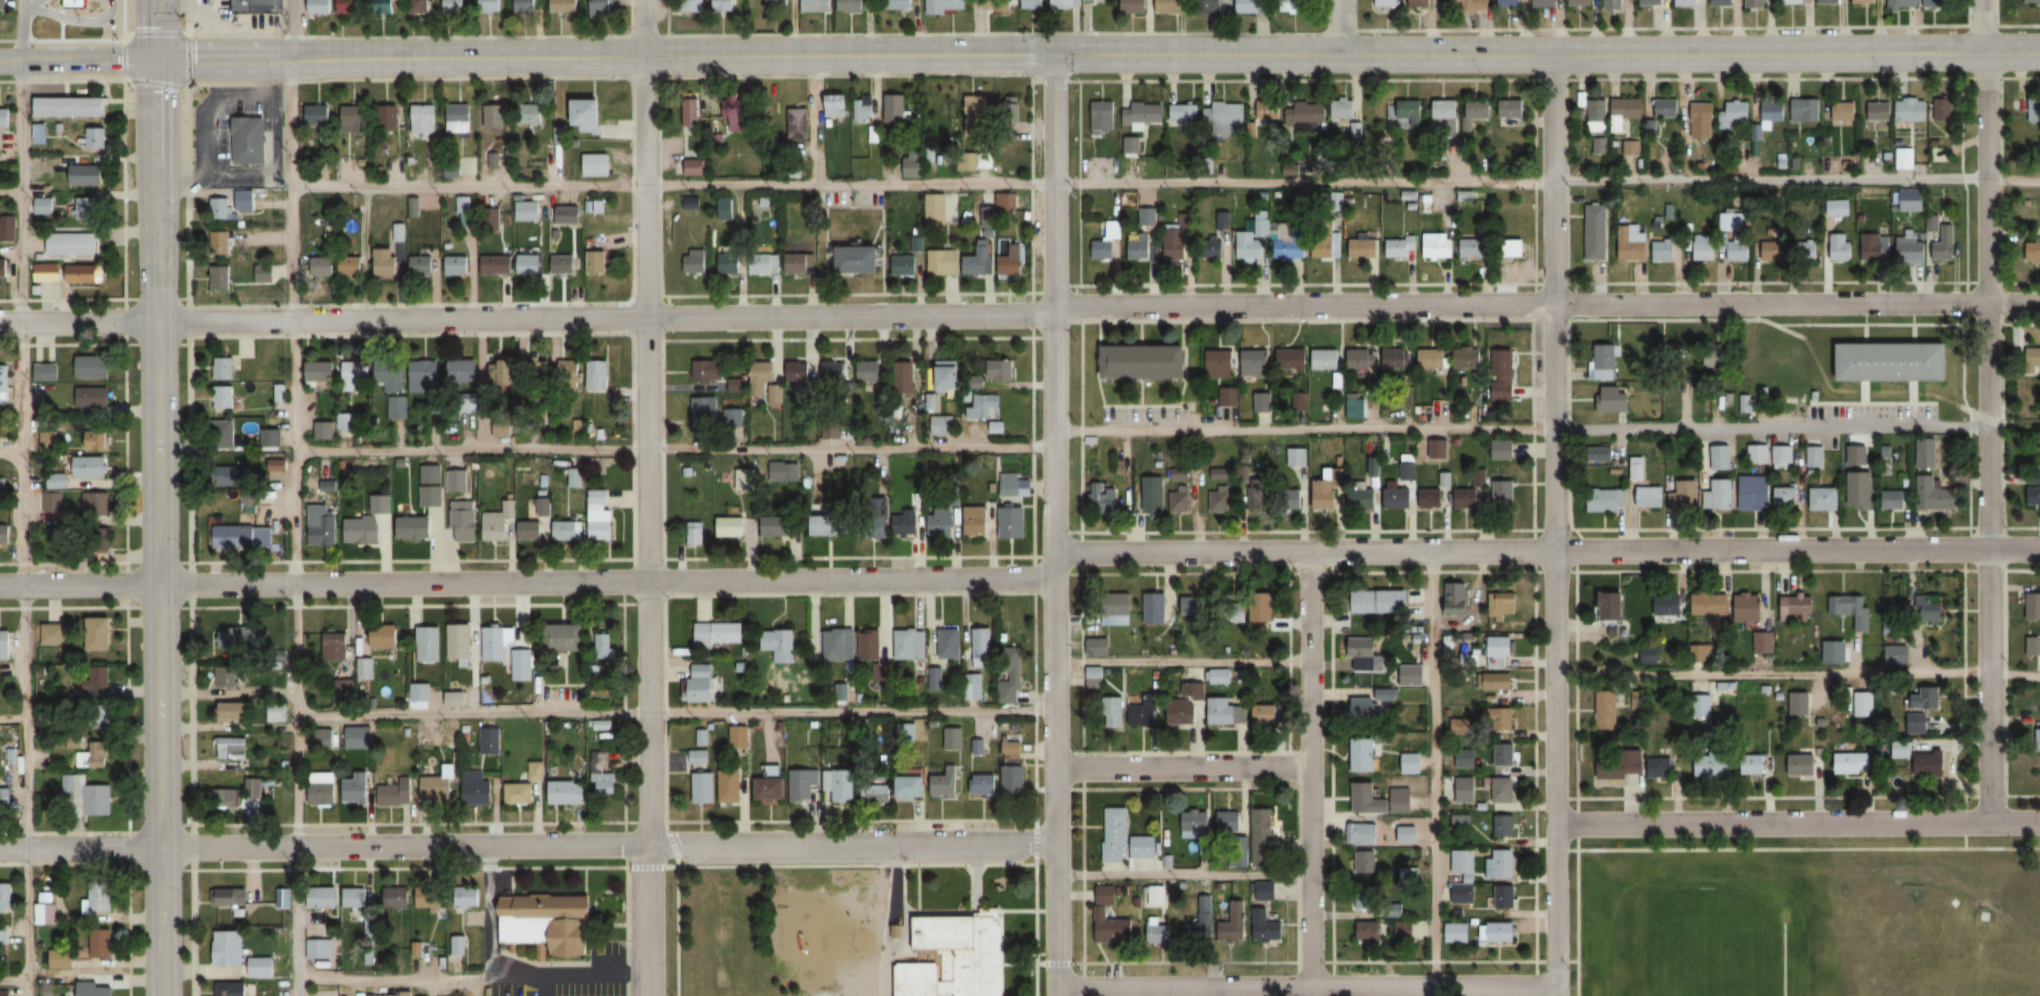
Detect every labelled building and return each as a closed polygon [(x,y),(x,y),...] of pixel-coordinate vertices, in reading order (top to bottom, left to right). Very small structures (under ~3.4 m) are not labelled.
[(10,0),(0,0),(0,13),(10,13),(10,0)] [(236,14),(236,0),(286,0),(286,15),(236,14)] [(307,14),(330,14),(330,0),(307,0),(307,14)] [(361,16),(361,0),(341,0),(341,16),(361,16)] [(375,16),(397,15),(397,0),(375,0),(375,16)] [(412,15),(431,15),(431,0),(412,0),(412,15)] [(443,14),(467,14),(467,0),(443,0),(443,14)] [(502,13),(502,0),(481,0),(481,13),(502,13)] [(538,0),(516,0),(516,14),(538,13),(538,0)] [(580,13),(580,0),(550,0),(550,13),(580,13)] [(704,0),(683,0),(683,13),(704,13),(704,0)] [(736,0),(712,0),(712,13),(736,13),(736,0)] [(800,12),(831,12),(830,0),(800,0),(800,12)] [(836,12),(863,12),(863,0),(836,0),(836,12)] [(918,9),(918,0),(883,0),(883,9),(918,9)] [(965,0),(926,0),(926,10),(964,10),(965,0)] [(984,11),(1008,11),(1008,0),(984,0),(984,11)] [(1043,0),(1021,0),(1021,8),(1043,8),(1043,0)] [(1148,0),(1123,0),(1123,13),(1148,13),(1148,0)] [(1182,13),(1182,0),(1157,0),(1157,13),(1182,13)] [(1222,13),(1222,0),(1200,0),(1200,13),(1222,13)] [(1269,0),(1235,0),(1235,13),(1269,13),(1269,0)] [(1306,13),(1306,0),(1283,0),(1283,13),(1306,13)] [(1489,0),(1450,0),(1450,11),(1489,11),(1489,0)] [(1604,10),(1623,10),(1623,0),(1604,0),(1604,10)] [(1765,0),(1747,0),(1747,9),(1765,9),(1765,0)] [(591,18),(613,18),(613,1),(591,1),(591,18)] [(824,94),(824,118),(847,118),(847,94),(824,94)] [(899,94),(884,94),(884,122),(899,122),(899,94)] [(991,137),(990,95),(962,95),(963,138),(991,137)] [(34,116),(108,116),(108,96),(34,96),(34,116)] [(872,96),(856,96),(856,118),(872,118),(872,96)] [(1955,120),(1955,97),(1937,97),(1937,120),(1955,120)] [(2026,97),(2026,121),(2039,121),(2039,97),(2026,97)] [(1929,121),(1929,98),(1898,98),(1898,121),(1929,121)] [(573,99),(573,125),(604,125),(604,99),(573,99)] [(1608,135),(1608,99),(1579,99),(1579,107),(1589,107),(1589,135),(1608,135)] [(1625,117),(1645,117),(1645,99),(1614,99),(1614,132),(1625,132),(1625,117)] [(1680,99),(1658,99),(1658,117),(1680,117),(1680,99)] [(700,128),(700,100),(684,100),(684,128),(700,128)] [(721,132),(743,132),(743,100),(721,100),(721,132)] [(1433,118),(1459,118),(1459,100),(1433,100),(1433,118)] [(1467,117),(1493,117),(1493,100),(1467,100),(1467,117)] [(1499,118),(1526,118),(1526,100),(1499,100),(1499,118)] [(1822,122),(1822,100),(1793,100),(1793,122),(1822,122)] [(1114,133),(1114,101),(1089,101),(1089,133),(1114,133)] [(1331,101),(1331,118),(1354,118),(1354,101),(1331,101)] [(1423,101),(1387,101),(1387,121),(1395,121),(1395,127),(1423,127),(1423,101)] [(1893,120),(1893,101),(1868,101),(1868,120),(1893,120)] [(1123,109),(1123,125),(1134,125),(1134,129),(1143,129),(1143,122),(1162,122),(1162,102),(1129,102),(1129,109),(1123,109)] [(1258,119),(1279,119),(1279,102),(1258,102),(1258,119)] [(1312,132),(1312,122),(1326,122),(1326,102),(1285,102),(1285,132),(1312,132)] [(1693,138),(1714,138),(1714,102),(1693,102),(1693,138)] [(1725,121),(1751,121),(1751,102),(1725,102),(1725,121)] [(1787,122),(1787,102),(1763,102),(1763,129),(1773,129),(1773,122),(1787,122)] [(1858,102),(1834,102),(1834,121),(1858,121),(1858,102)] [(411,133),(436,133),(436,103),(411,104),(411,133)] [(543,124),(543,103),(524,103),(524,124),(543,124)] [(1197,127),(1197,103),(1168,103),(1168,127),(1197,127)] [(330,104),(306,104),(306,125),(330,125),(330,104)] [(344,104),(344,129),(366,129),(366,104),(344,104)] [(399,104),(379,104),(378,127),(398,128),(399,104)] [(446,104),(446,132),(471,132),(471,104),(446,104)] [(506,104),(484,104),(484,129),(506,128),(506,104)] [(1203,107),(1203,133),(1244,133),(1245,108),(1203,107)] [(0,108),(0,127),(12,127),(12,108),(0,108)] [(788,140),(810,140),(810,108),(788,108),(788,140)] [(233,117),(251,117),(251,118),(265,118),(265,135),(268,135),(268,142),(265,142),(266,163),(234,164),(233,117)] [(34,143),(48,143),(48,122),(34,122),(34,143)] [(1361,122),(1349,122),(1349,137),(1361,137),(1361,122)] [(874,142),(874,126),(863,126),(863,142),(874,142)] [(80,149),(102,149),(102,127),(80,127),(80,149)] [(1625,155),(1641,155),(1641,140),(1625,140),(1625,155)] [(1914,168),(1914,149),(1900,149),(1900,168),(1914,168)] [(923,178),(923,151),(903,151),(903,178),(923,178)] [(611,154),(582,154),(582,176),(611,176),(611,154)] [(709,175),(709,159),(681,159),(681,175),(709,175)] [(68,185),(105,185),(105,164),(68,164),(68,185)] [(254,211),(254,190),(236,190),(236,211),(254,211)] [(1925,190),(1901,190),(1901,212),(1925,212),(1925,190)] [(1016,193),(997,193),(997,211),(1016,211),(1016,193)] [(947,194),(925,194),(925,225),(947,225),(947,194)] [(97,219),(96,196),(72,197),(73,219),(97,219)] [(701,196),(682,196),(682,210),(701,210),(701,196)] [(34,197),(34,213),(53,213),(53,197),(34,197)] [(231,216),(230,198),(211,199),(212,217),(231,216)] [(733,220),(733,198),(717,198),(717,220),(733,220)] [(605,213),(605,200),(594,200),(594,213),(605,213)] [(541,201),(517,201),(517,220),(541,220),(541,201)] [(1584,205),(1584,260),(1606,260),(1606,205),(1584,205)] [(500,207),(482,207),(482,232),(500,232),(500,207)] [(583,225),(582,207),(568,208),(568,226),(583,225)] [(15,241),(15,214),(0,214),(0,241),(15,241)] [(1163,259),(1186,259),(1186,214),(1178,214),(1178,225),(1163,225),(1163,259)] [(1742,214),(1722,214),(1722,230),(1742,230),(1742,214)] [(1938,231),(1938,216),(1926,216),(1927,232),(1938,231)] [(1095,221),(1095,260),(1115,260),(1115,238),(1120,238),(1120,221),(1095,221)] [(391,224),(392,241),(405,241),(404,223),(391,224)] [(1618,225),(1618,260),(1647,260),(1647,232),(1639,232),(1639,225),(1618,225)] [(1955,225),(1941,225),(1941,243),(1933,243),(1933,260),(1955,260),(1955,225)] [(231,231),(211,231),(211,255),(231,255),(231,231)] [(1460,239),(1461,258),(1494,257),(1493,231),(1478,231),(1478,238),(1460,239)] [(97,232),(47,232),(47,256),(97,256),(97,232)] [(1312,259),(1340,259),(1340,233),(1312,233),(1312,259)] [(1452,234),(1422,234),(1422,258),(1452,258),(1452,234)] [(1853,243),(1845,243),(1845,234),(1828,234),(1828,261),(1853,261),(1853,243)] [(1150,260),(1150,235),(1131,235),(1131,260),(1150,260)] [(1715,260),(1715,235),(1692,235),(1692,260),(1715,260)] [(1861,235),(1861,262),(1889,262),(1889,235),(1861,235)] [(1386,238),(1386,258),(1413,258),(1413,238),(1386,238)] [(992,239),(976,239),(976,255),(962,255),(962,275),(992,275),(992,239)] [(1347,260),(1378,260),(1378,239),(1347,239),(1347,260)] [(1652,239),(1652,261),(1675,261),(1675,239),(1652,239)] [(1925,264),(1925,239),(1896,239),(1896,264),(1925,264)] [(1001,240),(1001,275),(1022,275),(1022,240),(1001,240)] [(1200,259),(1223,259),(1223,241),(1200,241),(1200,259)] [(1305,241),(1280,241),(1280,260),(1305,260),(1305,241)] [(1526,241),(1502,241),(1502,260),(1526,260),(1526,241)] [(1749,261),(1749,241),(1725,241),(1725,261),(1749,261)] [(1760,260),(1785,260),(1785,241),(1760,241),(1760,260)] [(1796,241),(1796,262),(1818,262),(1818,241),(1796,241)] [(1263,261),(1263,244),(1236,244),(1236,261),(1263,261)] [(881,273),(881,246),(838,246),(838,273),(881,273)] [(399,275),(399,247),(375,247),(375,275),(399,275)] [(683,274),(706,274),(706,249),(683,249),(683,274)] [(928,276),(958,276),(958,250),(928,250),(928,276)] [(607,274),(607,251),(586,251),(586,274),(607,274)] [(519,252),(519,275),(542,275),(542,252),(519,252)] [(576,275),(576,253),(552,253),(552,275),(576,275)] [(740,273),(740,253),(720,253),(720,273),(740,273)] [(780,253),(750,253),(750,273),(780,273),(780,253)] [(789,253),(789,273),(816,273),(816,253),(789,253)] [(335,276),(335,254),(313,254),(313,276),(335,276)] [(482,255),(482,275),(513,275),(513,255),(482,255)] [(411,275),(434,275),(434,256),(411,256),(411,275)] [(470,256),(445,256),(445,275),(470,275),(470,256)] [(893,275),(916,275),(916,256),(893,256),(893,275)] [(363,257),(341,257),(341,275),(363,275),(363,257)] [(8,279),(8,260),(0,260),(0,278),(8,279)] [(60,264),(33,264),(33,281),(60,281),(60,264)] [(103,282),(103,265),(66,265),(66,282),(103,282)] [(213,289),(231,289),(231,265),(213,265),(213,289)] [(256,265),(256,283),(275,283),(275,265),(256,265)] [(1952,380),(1952,342),(1841,342),(1841,380),(1952,380)] [(1187,344),(1104,344),(1104,377),(1187,377),(1187,344)] [(1592,379),(1618,379),(1618,344),(1592,344),(1592,379)] [(1482,348),(1458,348),(1458,369),(1482,369),(1482,348)] [(1233,349),(1207,349),(1207,377),(1233,378),(1233,349)] [(1269,349),(1240,349),(1240,376),(1269,376),(1269,349)] [(1307,349),(1279,349),(1279,371),(1307,371),(1307,349)] [(1313,369),(1340,369),(1340,349),(1313,349),(1313,369)] [(1346,368),(1372,368),(1372,349),(1346,349),(1346,368)] [(1408,349),(1381,349),(1381,368),(1408,368),(1408,349)] [(1417,369),(1447,369),(1447,349),(1417,349),(1417,369)] [(1515,400),(1515,349),(1491,349),(1491,400),(1515,400)] [(1730,349),(1709,349),(1709,369),(1730,369),(1730,349)] [(489,363),(489,389),(510,389),(510,353),(498,353),(498,363),(489,363)] [(110,378),(110,356),(75,356),(75,378),(110,378)] [(234,379),(234,357),(213,357),(213,379),(234,379)] [(478,382),(478,358),(448,358),(448,382),(478,382)] [(429,386),(438,386),(438,359),(410,360),(410,392),(430,392),(429,386)] [(692,359),(692,382),(724,383),(724,360),(692,359)] [(1013,381),(1013,359),(987,359),(987,381),(1013,381)] [(562,360),(562,376),(580,376),(580,360),(562,360)] [(587,390),(609,390),(609,360),(587,360),(587,390)] [(915,360),(895,360),(895,393),(915,393),(915,360)] [(307,361),(307,380),(335,380),(335,361),(307,361)] [(369,361),(342,361),(342,390),(354,390),(354,382),(369,382),(369,361)] [(376,391),(402,392),(403,362),(376,361),(376,391)] [(751,361),(751,396),(765,396),(765,381),(774,381),(774,361),(751,361)] [(880,361),(856,361),(856,381),(880,381),(880,361)] [(962,389),(962,361),(937,361),(937,389),(962,389)] [(785,362),(785,380),(810,380),(810,362),(785,362)] [(822,382),(844,382),(844,362),(822,362),(822,382)] [(58,381),(58,363),(33,363),(33,381),(58,381)] [(9,364),(0,364),(0,399),(9,399),(9,364)] [(745,392),(745,377),(728,377),(728,392),(745,392)] [(782,384),(769,384),(769,404),(782,404),(782,384)] [(234,385),(212,385),(212,408),(234,408),(234,385)] [(794,402),(813,402),(813,385),(794,385),(794,402)] [(1599,386),(1599,412),(1631,412),(1631,386),(1599,386)] [(109,387),(77,387),(77,408),(109,408),(109,387)] [(1222,405),(1237,405),(1237,388),(1222,388),(1222,405)] [(1253,395),(1257,413),(1273,409),(1269,391),(1253,395)] [(988,408),(1000,408),(1000,393),(973,393),(973,406),(964,406),(964,418),(988,418),(988,408)] [(1365,418),(1365,398),(1356,398),(1356,393),(1346,393),(1346,418),(1365,418)] [(1757,412),(1757,403),(1765,403),(1765,394),(1738,394),(1738,412),(1757,412)] [(407,396),(388,396),(388,419),(407,419),(407,396)] [(691,396),(691,432),(719,432),(719,396),(691,396)] [(743,408),(728,408),(728,429),(743,429),(743,408)] [(954,434),(954,416),(929,416),(929,434),(954,434)] [(234,420),(215,420),(215,448),(234,448),(234,420)] [(262,427),(262,447),(282,447),(282,427),(262,427)] [(108,450),(108,430),(83,430),(83,450),(108,450)] [(41,431),(41,450),(56,450),(56,431),(41,431)] [(1917,468),(1941,468),(1941,438),(1917,438),(1917,468)] [(1513,459),(1513,440),(1491,440),(1491,459),(1513,459)] [(1712,470),(1732,470),(1732,445),(1712,445),(1712,470)] [(1768,445),(1746,445),(1746,464),(1768,464),(1768,445)] [(1793,445),(1772,445),(1772,465),(1793,465),(1793,445)] [(1807,467),(1823,467),(1823,446),(1807,446),(1807,467)] [(1290,465),(1306,465),(1306,449),(1290,449),(1290,465)] [(1401,480),(1415,480),(1415,454),(1401,454),(1401,480)] [(75,478),(106,478),(106,457),(75,457),(75,478)] [(1645,457),(1630,457),(1630,480),(1645,480),(1645,457)] [(799,462),(769,462),(769,481),(799,481),(799,462)] [(248,486),(248,466),(220,466),(220,486),(248,486)] [(568,468),(568,487),(581,487),(581,468),(568,468)] [(1210,479),(1228,479),(1228,468),(1210,468),(1210,479)] [(466,491),(466,472),(453,472),(453,485),(453,491),(466,491)] [(1019,473),(999,473),(999,497),(1032,497),(1032,480),(1019,480),(1019,473)] [(1325,479),(1311,479),(1312,509),(1337,509),(1337,473),(1325,473),(1325,479)] [(2026,473),(2026,506),(2039,506),(2039,473),(2026,473)] [(65,487),(65,474),(47,474),(47,487),(65,487)] [(1918,475),(1917,509),(1955,510),(1955,489),(1935,488),(1935,475),(1918,475)] [(1165,516),(1165,476),(1143,476),(1143,516),(1165,516)] [(1303,510),(1305,477),(1293,476),(1292,491),(1280,490),(1279,509),(1303,510)] [(1740,510),(1770,510),(1770,476),(1740,476),(1740,510)] [(1495,507),(1516,507),(1516,478),(1495,478),(1495,507)] [(1264,479),(1248,479),(1248,513),(1264,513),(1264,479)] [(1705,509),(1734,509),(1734,479),(1713,479),(1713,491),(1705,491),(1705,509)] [(1700,510),(1700,480),(1678,480),(1678,492),(1672,492),(1672,510),(1700,510)] [(1101,482),(1090,482),(1090,514),(1117,514),(1117,488),(1101,488),(1101,482)] [(441,486),(421,486),(421,517),(397,517),(397,539),(441,539),(441,486)] [(1170,514),(1189,514),(1189,486),(1170,486),(1170,514)] [(1637,507),(1666,507),(1666,486),(1637,486),(1637,507)] [(1229,513),(1229,487),(1208,487),(1208,513),(1229,513)] [(1799,507),(1799,487),(1774,487),(1774,507),(1799,507)] [(1810,487),(1810,510),(1840,510),(1840,487),(1810,487)] [(1479,488),(1454,488),(1454,509),(1479,509),(1479,488)] [(1588,488),(1588,512),(1620,512),(1620,488),(1588,488)] [(614,540),(614,509),(608,509),(608,489),(587,489),(588,540),(614,540)] [(1412,489),(1384,489),(1384,508),(1412,508),(1412,489)] [(1420,508),(1444,508),(1444,489),(1420,489),(1420,508)] [(1847,492),(1849,510),(1868,509),(1866,490),(1847,492)] [(1376,491),(1349,491),(1349,509),(1376,509),(1376,491)] [(109,516),(109,492),(81,492),(81,516),(109,516)] [(1883,492),(1883,510),(1905,510),(1905,492),(1883,492)] [(371,514),(390,514),(390,494),(371,494),(371,514)] [(514,518),(514,500),(501,500),(501,512),(484,512),(484,541),(507,541),(507,518),(514,518)] [(475,542),(475,501),(452,501),(452,542),(475,542)] [(10,544),(10,525),(5,525),(6,505),(0,504),(0,544),(10,544)] [(308,546),(333,546),(333,504),(308,504),(308,546)] [(987,535),(987,507),(964,507),(964,535),(987,535)] [(1000,507),(1001,538),(1026,538),(1025,507),(1000,507)] [(893,536),(918,536),(918,510),(893,510),(893,536)] [(953,538),(953,510),(929,510),(929,538),(953,538)] [(761,536),(789,536),(789,515),(761,515),(761,536)] [(810,535),(849,535),(849,515),(810,515),(810,535)] [(745,537),(745,516),(715,516),(715,537),(745,537)] [(380,518),(344,518),(344,542),(380,542),(380,518)] [(554,540),(583,540),(583,520),(554,520),(554,540)] [(517,541),(542,541),(542,521),(517,521),(517,541)] [(702,521),(685,521),(685,546),(702,546),(702,521)] [(215,528),(215,547),(271,547),(271,528),(215,528)] [(1444,583),(1444,616),(1470,616),(1470,583),(1444,583)] [(1410,590),(1354,590),(1354,612),(1410,612),(1410,590)] [(1625,620),(1625,592),(1601,592),(1601,620),(1625,620)] [(1504,615),(1519,615),(1519,593),(1490,593),(1490,620),(1504,620),(1504,615)] [(1691,593),(1691,615),(1730,615),(1730,593),(1691,593)] [(1108,626),(1132,626),(1132,594),(1108,594),(1108,626)] [(1143,625),(1168,625),(1168,594),(1143,594),(1143,625)] [(1250,594),(1250,623),(1275,623),(1275,594),(1250,594)] [(1683,594),(1651,594),(1651,615),(1683,615),(1683,594)] [(1763,594),(1735,594),(1735,620),(1763,620),(1763,594)] [(2027,594),(2027,620),(2039,620),(2039,594),(2027,594)] [(1855,615),(1855,632),(1870,632),(1870,607),(1862,606),(1862,596),(1827,595),(1827,615),(1855,615)] [(1780,620),(1791,621),(1792,614),(1804,614),(1804,616),(1814,616),(1815,596),(1781,596),(1780,620)] [(1916,623),(1943,623),(1943,596),(1916,596),(1916,623)] [(1205,597),(1181,597),(1181,617),(1205,617),(1205,597)] [(86,651),(111,651),(111,617),(86,617),(86,651)] [(744,623),(695,623),(695,645),(744,645),(744,623)] [(40,645),(64,645),(64,624),(40,624),(40,645)] [(448,659),(472,659),(472,624),(448,624),(448,659)] [(586,651),(586,624),(545,624),(545,651),(586,651)] [(398,648),(398,626),(372,626),(372,648),(398,648)] [(417,663),(441,663),(441,626),(417,626),(417,663)] [(506,644),(514,644),(514,626),(482,626),(482,661),(506,661),(506,644)] [(265,628),(221,628),(221,648),(265,649),(265,628)] [(959,659),(959,629),(938,629),(939,659),(959,659)] [(0,630),(0,658),(11,658),(11,630),(0,630)] [(597,630),(596,657),(613,658),(613,630),(597,630)] [(794,663),(794,630),(761,630),(761,651),(774,651),(774,663),(794,663)] [(825,630),(825,658),(854,658),(854,630),(825,630)] [(896,659),(926,659),(926,630),(896,630),(896,659)] [(991,630),(972,630),(972,667),(991,667),(991,630)] [(1774,631),(1754,631),(1754,653),(1774,653),(1774,631)] [(860,632),(860,660),(884,660),(884,632),(860,632)] [(347,633),(317,633),(317,659),(347,659),(347,633)] [(1386,672),(1386,656),(1377,656),(1377,637),(1349,637),(1348,672),(1386,672)] [(2027,637),(2026,655),(2039,656),(2039,637),(2027,637)] [(1489,668),(1508,668),(1508,658),(1515,658),(1515,638),(1489,638),(1489,668)] [(1689,662),(1708,662),(1708,644),(1689,644),(1689,662)] [(1659,664),(1659,647),(1639,647),(1639,664),(1659,664)] [(512,651),(512,681),(533,681),(533,651),(512,651)] [(374,657),(355,657),(355,679),(374,679),(374,657)] [(714,664),(687,664),(687,702),(715,701),(714,664)] [(239,665),(215,665),(215,687),(239,687),(239,665)] [(1398,665),(1398,686),(1423,686),(1423,665),(1398,665)] [(111,698),(111,666),(80,666),(80,698),(111,698)] [(942,667),(927,667),(927,692),(942,692),(942,667)] [(1102,687),(1102,667),(1085,667),(1085,687),(1102,687)] [(1230,669),(1208,669),(1208,685),(1230,685),(1230,669)] [(1019,670),(1001,670),(1001,703),(1019,703),(1019,670)] [(964,674),(964,700),(982,700),(982,674),(964,674)] [(1513,674),(1483,674),(1483,691),(1513,691),(1513,674)] [(1735,682),(1691,682),(1691,720),(1711,720),(1711,694),(1735,694),(1735,682)] [(431,701),(431,683),(410,683),(410,701),(431,701)] [(1204,701),(1205,684),(1183,683),(1182,701),(1170,701),(1170,724),(1197,725),(1197,701),(1204,701)] [(1349,715),(1382,715),(1382,700),(1395,700),(1395,689),(1377,688),(1377,698),(1349,698),(1349,715)] [(443,707),(466,707),(466,692),(443,692),(443,707)] [(1598,692),(1598,729),(1619,729),(1619,692),(1598,692)] [(1787,715),(1809,715),(1809,692),(1787,692),(1787,715)] [(1873,692),(1851,692),(1851,716),(1873,716),(1873,692)] [(1935,692),(1913,692),(1913,708),(1935,708),(1935,692)] [(1157,694),(1144,694),(1144,705),(1129,705),(1129,726),(1157,726),(1157,694)] [(1123,727),(1123,697),(1104,697),(1104,727),(1123,727)] [(1247,705),(1230,705),(1230,697),(1209,697),(1209,724),(1247,724),(1247,705)] [(251,720),(251,701),(217,701),(217,720),(251,720)] [(288,702),(269,702),(269,720),(288,720),(288,702)] [(1252,725),(1279,725),(1279,705),(1252,705),(1252,725)] [(1513,708),(1482,708),(1482,728),(1513,728),(1513,708)] [(1928,732),(1928,713),(1908,713),(1908,732),(1928,732)] [(1470,718),(1448,718),(1448,734),(1470,734),(1470,718)] [(599,719),(599,728),(616,728),(616,719),(599,719)] [(913,739),(913,724),(901,725),(901,739),(913,739)] [(734,725),(734,745),(749,745),(748,725),(734,725)] [(349,727),(350,744),(374,744),(373,726),(349,727)] [(316,728),(316,746),(336,746),(336,727),(316,728)] [(485,727),(485,751),(503,751),(502,727),(485,727)] [(947,728),(947,746),(961,746),(961,728),(947,728)] [(700,729),(701,743),(710,743),(710,729),(700,729)] [(1005,734),(1005,751),(1021,751),(1021,734),(1005,734)] [(246,737),(221,737),(221,758),(246,759),(246,737)] [(1376,771),(1376,737),(1349,737),(1349,771),(1376,771)] [(973,739),(974,751),(984,751),(984,739),(973,739)] [(110,740),(89,740),(89,751),(70,751),(70,766),(110,766),(110,740)] [(1892,741),(1892,759),(1911,759),(1911,741),(1892,741)] [(1516,766),(1516,744),(1493,744),(1493,766),(1516,766)] [(693,749),(693,760),(709,760),(709,749),(693,749)] [(596,752),(596,771),(611,771),(611,751),(596,752)] [(1455,751),(1455,767),(1475,767),(1475,751),(1455,751)] [(1871,774),(1871,752),(1831,752),(1831,774),(1871,774)] [(1421,753),(1400,753),(1400,773),(1421,773),(1421,753)] [(1734,754),(1694,753),(1694,776),(1734,777),(1734,754)] [(1946,753),(1916,753),(1916,775),(1946,775),(1946,753)] [(1766,775),(1766,754),(1743,754),(1743,775),(1766,775)] [(1816,754),(1787,754),(1787,775),(1816,775),(1816,754)] [(1644,771),(1645,759),(1595,759),(1594,783),(1628,784),(1628,771),(1644,771)] [(533,761),(533,778),(547,778),(547,761),(533,761)] [(769,765),(769,775),(781,775),(781,765),(769,765)] [(934,774),(934,791),(958,791),(958,767),(950,767),(950,774),(934,774)] [(1006,767),(1006,790),(1026,790),(1026,767),(1006,767)] [(723,768),(724,799),(742,799),(742,768),(723,768)] [(793,769),(793,796),(813,796),(813,782),(820,782),(820,769),(793,769)] [(837,769),(836,799),(845,799),(845,796),(857,796),(857,769),(837,769)] [(467,771),(467,800),(494,800),(494,781),(483,781),(483,771),(467,771)] [(347,779),(347,798),(369,798),(369,772),(358,772),(358,779),(347,779)] [(697,772),(697,798),(718,798),(717,772),(697,772)] [(597,773),(596,790),(618,791),(618,773),(597,773)] [(84,783),(84,774),(61,774),(61,804),(72,804),(72,815),(111,815),(111,783),(84,783)] [(973,780),(973,790),(997,790),(997,774),(976,774),(976,780),(973,780)] [(424,776),(424,793),(459,793),(459,776),(424,776)] [(900,776),(900,793),(925,793),(925,776),(900,776)] [(1475,776),(1453,776),(1453,803),(1475,803),(1475,776)] [(248,777),(249,796),(262,796),(262,777),(248,777)] [(381,785),(381,802),(403,803),(403,799),(411,799),(411,777),(405,777),(405,785),(381,785)] [(759,777),(759,796),(787,796),(787,777),(759,777)] [(1514,803),(1514,777),(1493,777),(1493,803),(1514,803)] [(552,781),(553,802),(586,801),(586,783),(579,783),(579,780),(552,781)] [(311,782),(312,801),(336,801),(336,782),(311,782)] [(1411,812),(1411,787),(1389,787),(1389,799),(1375,799),(1375,782),(1351,782),(1352,813),(1411,812)] [(509,783),(509,800),(535,800),(535,783),(509,783)] [(871,786),(871,798),(893,798),(893,786),(871,786)] [(1,818),(14,818),(14,810),(26,810),(26,789),(1,789),(1,818)] [(217,789),(217,804),(239,804),(239,789),(217,789)] [(1126,860),(1128,807),(1106,807),(1104,860),(1126,860)] [(1273,867),(1273,808),(1252,808),(1252,867),(1273,867)] [(1209,838),(1209,810),(1180,810),(1180,838),(1209,838)] [(1241,831),(1241,811),(1217,811),(1217,831),(1241,831)] [(1471,828),(1471,814),(1450,814),(1450,828),(1471,828)] [(1494,837),(1516,837),(1516,814),(1494,814),(1494,837)] [(1377,823),(1344,823),(1344,844),(1377,844),(1377,823)] [(1401,842),(1417,842),(1417,828),(1401,828),(1401,842)] [(1156,858),(1156,836),(1131,836),(1131,858),(1156,858)] [(1452,850),(1452,874),(1475,874),(1475,850),(1452,850)] [(1376,873),(1376,851),(1354,851),(1354,873),(1376,873)] [(1514,878),(1514,857),(1487,857),(1487,878),(1514,878)] [(1398,878),(1418,878),(1418,869),(1398,869),(1398,878)] [(81,900),(81,913),(111,913),(111,882),(88,882),(88,900),(81,900)] [(1275,900),(1275,882),(1250,882),(1250,900),(1275,900)] [(0,884),(0,913),(11,913),(11,884),(0,884)] [(1133,942),(1133,919),(1106,919),(1106,905),(1115,905),(1116,885),(1095,885),(1095,942),(1133,942)] [(1165,905),(1165,885),(1146,885),(1146,905),(1165,905)] [(1496,908),(1516,908),(1516,885),(1496,885),(1496,908)] [(418,886),(418,903),(442,903),(442,886),(418,886)] [(1376,908),(1376,886),(1352,886),(1352,908),(1376,908)] [(219,887),(219,902),(247,903),(247,888),(219,887)] [(385,887),(385,902),(406,902),(406,887),(385,887)] [(279,888),(279,905),(290,905),(290,888),(279,888)] [(347,888),(347,905),(366,904),(365,888),(347,888)] [(316,889),(316,906),(338,906),(338,889),(316,889)] [(459,889),(460,903),(481,903),(481,889),(459,889)] [(502,898),(503,940),(556,939),(556,952),(591,952),(590,896),(502,898)] [(1183,923),(1183,942),(1212,942),(1212,896),(1198,896),(1198,923),(1183,923)] [(1246,900),(1230,900),(1230,922),(1219,922),(1219,941),(1246,941),(1246,900)] [(56,925),(56,904),(35,904),(35,925),(56,925)] [(940,992),(940,995),(893,995),(894,962),(940,962),(940,981),(952,981),(952,951),(910,952),(910,920),(978,919),(977,907),(1004,907),(1004,995),(952,995),(952,992),(940,992)] [(1253,907),(1252,941),(1284,942),(1284,922),(1267,922),(1267,907),(1253,907)] [(367,916),(367,932),(377,932),(377,916),(367,916)] [(1414,940),(1414,921),(1395,921),(1395,940),(1414,940)] [(1381,941),(1381,922),(1359,922),(1359,941),(1381,941)] [(1441,922),(1441,943),(1469,943),(1469,922),(1441,922)] [(1488,922),(1488,942),(1516,942),(1516,922),(1488,922)] [(889,923),(889,937),(899,937),(899,923),(889,923)] [(1173,924),(1146,924),(1146,945),(1173,945),(1173,924)] [(112,959),(112,930),(91,930),(91,959),(112,959)] [(219,931),(219,962),(244,962),(244,931),(219,931)] [(454,935),(455,952),(468,951),(467,935),(454,935)] [(309,939),(309,957),(333,957),(333,939),(309,939)] [(415,941),(414,953),(424,954),(424,941),(415,941)] [(367,948),(367,963),(376,962),(376,948),(367,948)] [(72,968),(72,949),(48,949),(48,968),(72,968)] [(253,958),(253,973),(275,973),(275,958),(253,958)] [(113,987),(97,987),(97,982),(76,982),(76,995),(113,995),(113,987)] [(220,995),(247,995),(247,982),(220,983),(220,995)]
